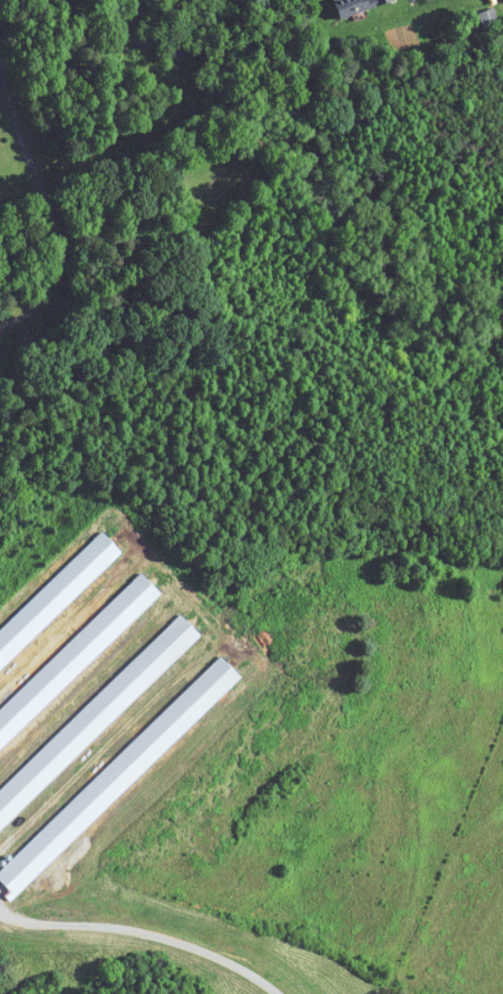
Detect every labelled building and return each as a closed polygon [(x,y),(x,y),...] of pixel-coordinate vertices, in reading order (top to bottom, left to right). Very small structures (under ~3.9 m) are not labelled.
[(394,0),(332,0),(338,19),(394,1),(394,0)] [(499,26),(495,9),(480,13),(484,30),(499,26)]
